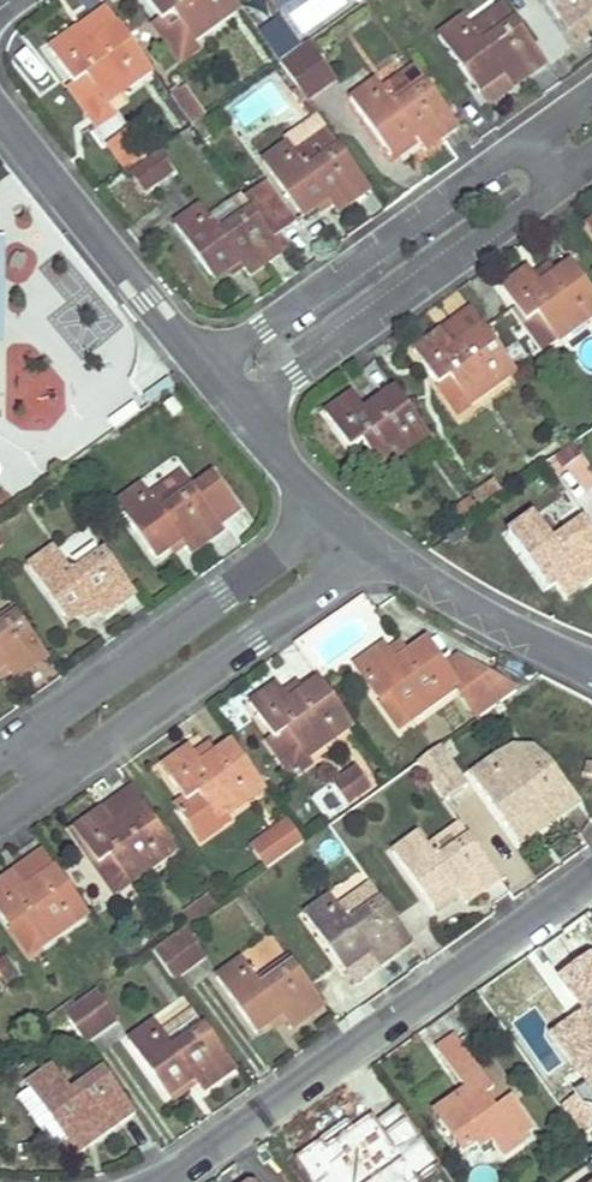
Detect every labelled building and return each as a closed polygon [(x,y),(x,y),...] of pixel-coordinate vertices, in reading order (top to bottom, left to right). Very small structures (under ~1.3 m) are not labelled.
[(236,0),(147,0),(163,23),(152,31),(180,71),(204,55),(195,42),(242,9),(236,0)] [(565,28),(568,26),(591,10),(591,12),(591,0),(546,0),(565,28)] [(515,19),(506,6),(474,28),(484,41),(515,19)] [(121,25),(109,9),(90,23),(90,30),(82,36),(90,47),(121,25)] [(591,10),(568,26),(577,39),(591,28),(591,12),(591,10)] [(546,63),(515,19),(484,41),(474,28),(465,15),(437,35),(479,92),(504,74),(511,85),(512,86),(546,63)] [(263,38),(281,64),(300,49),(283,24),(263,38)] [(155,72),(121,25),(90,47),(82,36),(79,31),(52,50),(77,86),(66,94),(97,138),(119,122),(108,106),(155,72)] [(338,50),(328,38),(319,44),(329,57),(338,50)] [(300,49),(281,64),(310,105),(336,86),(307,44),(300,49)] [(458,126),(416,66),(385,88),(378,78),(350,98),(391,155),(416,137),(425,150),(458,126)] [(511,85),(504,74),(479,92),(486,102),(511,85)] [(206,117),(186,88),(173,97),(193,127),(204,118),(206,117)] [(204,142),(215,135),(204,118),(193,127),(204,142)] [(297,151),(327,130),(321,120),(290,141),(297,151)] [(370,190),(327,130),(297,151),(290,141),(263,161),(303,218),(328,200),(337,213),(370,190)] [(106,150),(125,175),(145,161),(127,135),(106,150)] [(425,150),(416,137),(391,155),(400,168),(425,150)] [(175,172),(161,154),(132,175),(145,192),(175,172)] [(268,183),(246,201),(252,209),(273,239),(296,223),(268,183)] [(273,239),(252,209),(222,230),(202,205),(175,225),(216,282),(241,264),(251,277),(283,254),(273,239)] [(572,262),(543,283),(531,266),(502,287),(547,349),(591,317),(591,289),(572,262)] [(484,324),(472,307),(441,329),(454,346),(484,324)] [(518,371),(484,324),(454,346),(441,329),(414,349),(441,385),(453,377),(472,403),(518,371)] [(431,434),(397,388),(368,409),(355,393),(327,414),(352,449),(366,439),(385,467),(431,434)] [(193,488),(182,472),(149,495),(160,511),(193,488)] [(149,495),(143,485),(116,504),(141,539),(155,560),(182,541),(191,554),(223,531),(219,525),(240,510),(214,474),(193,488),(160,511),(149,495)] [(505,492),(496,481),(475,495),(484,507),(505,492)] [(587,518),(555,540),(536,514),(508,533),(548,588),(574,570),(584,582),(591,577),(591,525),(587,518)] [(136,595),(105,552),(73,574),(55,548),(28,567),(67,622),(94,605),(104,617),(136,595)] [(14,609),(0,619),(0,629),(18,616),(14,609)] [(18,616),(0,629),(0,672),(5,668),(14,681),(49,657),(18,616)] [(475,721),(515,693),(457,659),(447,666),(428,638),(396,661),(385,646),(356,666),(401,730),(455,692),(475,721)] [(355,726),(322,678),(303,691),(291,700),(284,691),(279,684),(250,703),(276,739),(269,744),(293,778),(313,764),(309,758),(355,726)] [(303,691),(297,682),(284,691),(291,700),(303,691)] [(268,789),(234,741),(217,753),(204,763),(197,753),(192,745),(164,765),(189,801),(182,805),(181,811),(203,842),(235,820),(230,814),(268,789)] [(217,753),(210,744),(197,753),(204,763),(217,753)] [(468,786),(441,746),(419,762),(446,801),(468,786)] [(499,758),(473,776),(511,831),(537,813),(546,826),(547,828),(581,804),(549,762),(536,752),(516,750),(499,758)] [(374,788),(359,764),(333,781),(349,805),(374,788)] [(146,805),(134,788),(103,809),(115,826),(146,805)] [(179,852),(146,805),(115,826),(103,809),(74,829),(101,865),(114,857),(133,885),(179,852)] [(546,826),(537,813),(511,831),(521,844),(546,826)] [(306,842),(290,820),(253,846),(270,869),(306,842)] [(472,837),(463,825),(431,848),(439,860),(472,837)] [(502,880),(472,837),(439,860),(431,848),(421,833),(394,852),(435,909),(459,890),(468,902),(502,880)] [(57,867),(45,850),(15,872),(26,889),(57,867)] [(133,885),(114,857),(101,865),(121,893),(133,885)] [(57,867),(26,889),(15,872),(0,883),(0,911),(32,956),(90,914),(57,867)] [(217,906),(210,896),(204,901),(211,911),(217,906)] [(413,942),(383,901),(352,922),(334,896),(307,915),(346,971),(371,954),(380,965),(413,942)] [(208,956),(186,928),(155,951),(176,980),(208,956)] [(296,963),(292,956),(260,979),(264,985),(296,963)] [(326,1004),(296,963),(264,985),(260,979),(245,958),(217,977),(258,1033),(283,1016),(292,1027),(326,1004)] [(0,965),(0,973),(3,977),(9,985),(21,976),(9,959),(0,965)] [(580,965),(562,978),(591,1020),(578,1030),(584,1038),(565,1052),(586,1083),(591,1079),(591,982),(580,965)] [(118,1021),(98,992),(67,1014),(87,1042),(118,1021)] [(192,1008),(164,1028),(177,1046),(205,1026),(192,1008)] [(164,1028),(158,1019),(130,1039),(171,1096),(196,1078),(200,1083),(205,1091),(238,1067),(207,1024),(205,1026),(177,1046),(164,1028)] [(584,1038),(578,1030),(558,1043),(565,1052),(584,1038)] [(494,1089),(456,1035),(437,1049),(466,1088),(452,1098),(458,1107),(439,1120),(461,1152),(475,1142),(479,1147),(492,1137),(503,1152),(525,1138),(523,1133),(533,1126),(513,1096),(497,1107),(488,1094),(494,1089)] [(136,1112),(106,1068),(73,1091),(56,1066),(29,1084),(68,1140),(70,1138),(94,1121),(102,1133),(103,1135),(136,1112)] [(200,1083),(196,1078),(171,1096),(175,1101),(200,1083)] [(458,1107),(452,1098),(433,1111),(439,1120),(458,1107)] [(102,1133),(94,1121),(70,1138),(78,1151),(102,1133)]
